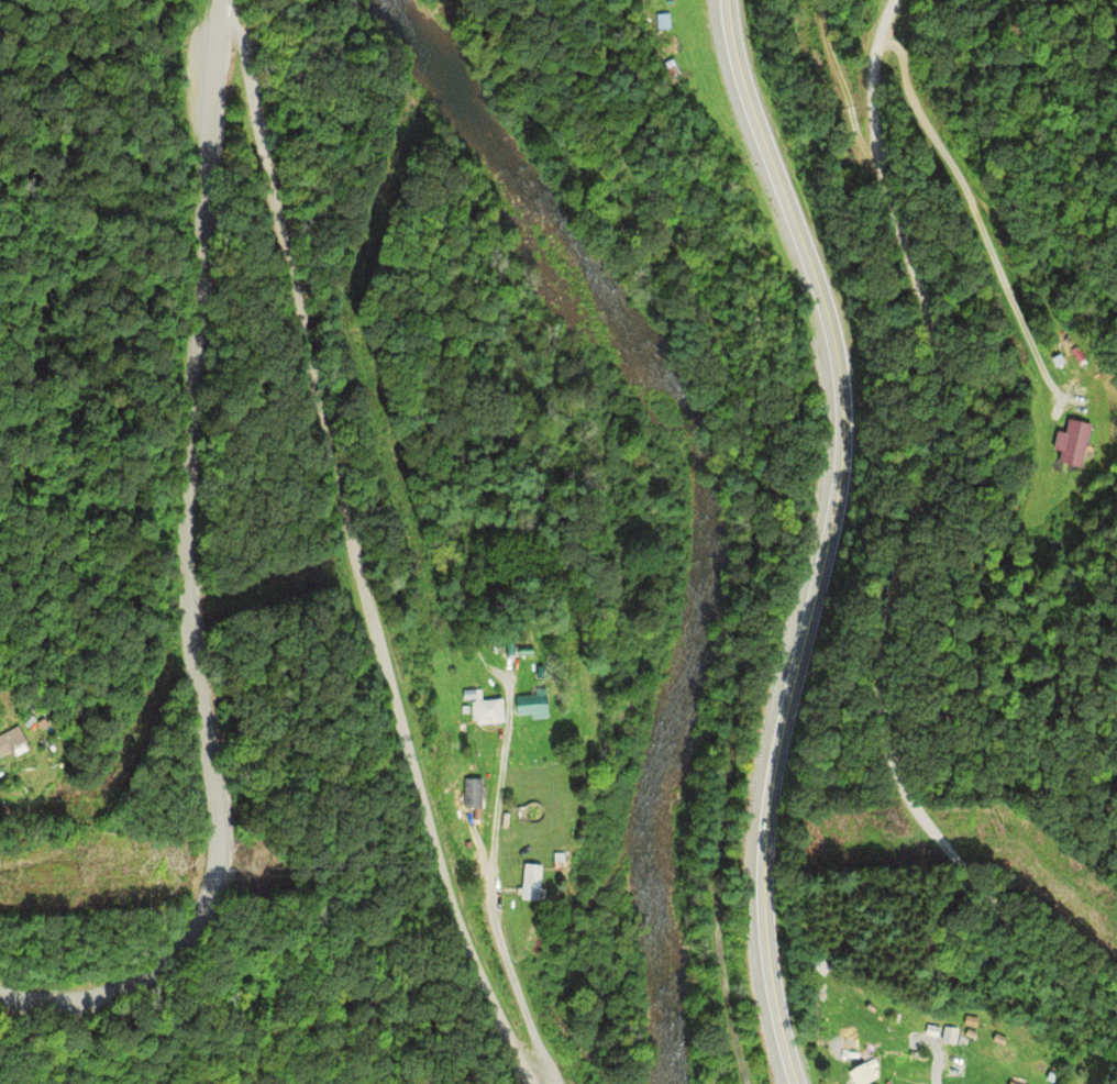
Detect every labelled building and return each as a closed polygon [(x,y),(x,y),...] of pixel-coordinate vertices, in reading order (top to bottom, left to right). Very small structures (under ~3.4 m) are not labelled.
[(655,11),(670,11),(670,27),(655,27),(655,11)] [(682,76),(668,80),(661,60),(674,56),(682,76)] [(1050,357),(1061,353),(1065,362),(1054,367),(1050,357)] [(1048,460),(1042,447),(1083,431),(1088,443),(1048,460)] [(523,656),(499,655),(499,639),(523,640),(523,656)] [(533,696),(533,690),(546,690),(545,719),(530,719),(530,715),(512,714),(513,696),(533,696)] [(474,722),(473,700),(500,699),(501,720),(474,722)] [(13,742),(0,749),(0,726),(3,724),(13,742)] [(480,809),(462,807),(463,778),(483,779),(480,809)] [(522,863),(544,864),(542,899),(521,898),(522,863)] [(954,1045),(955,1031),(943,1029),(942,1044),(954,1045)] [(877,1073),(855,1083),(850,1083),(844,1070),(870,1058),(877,1073)]
